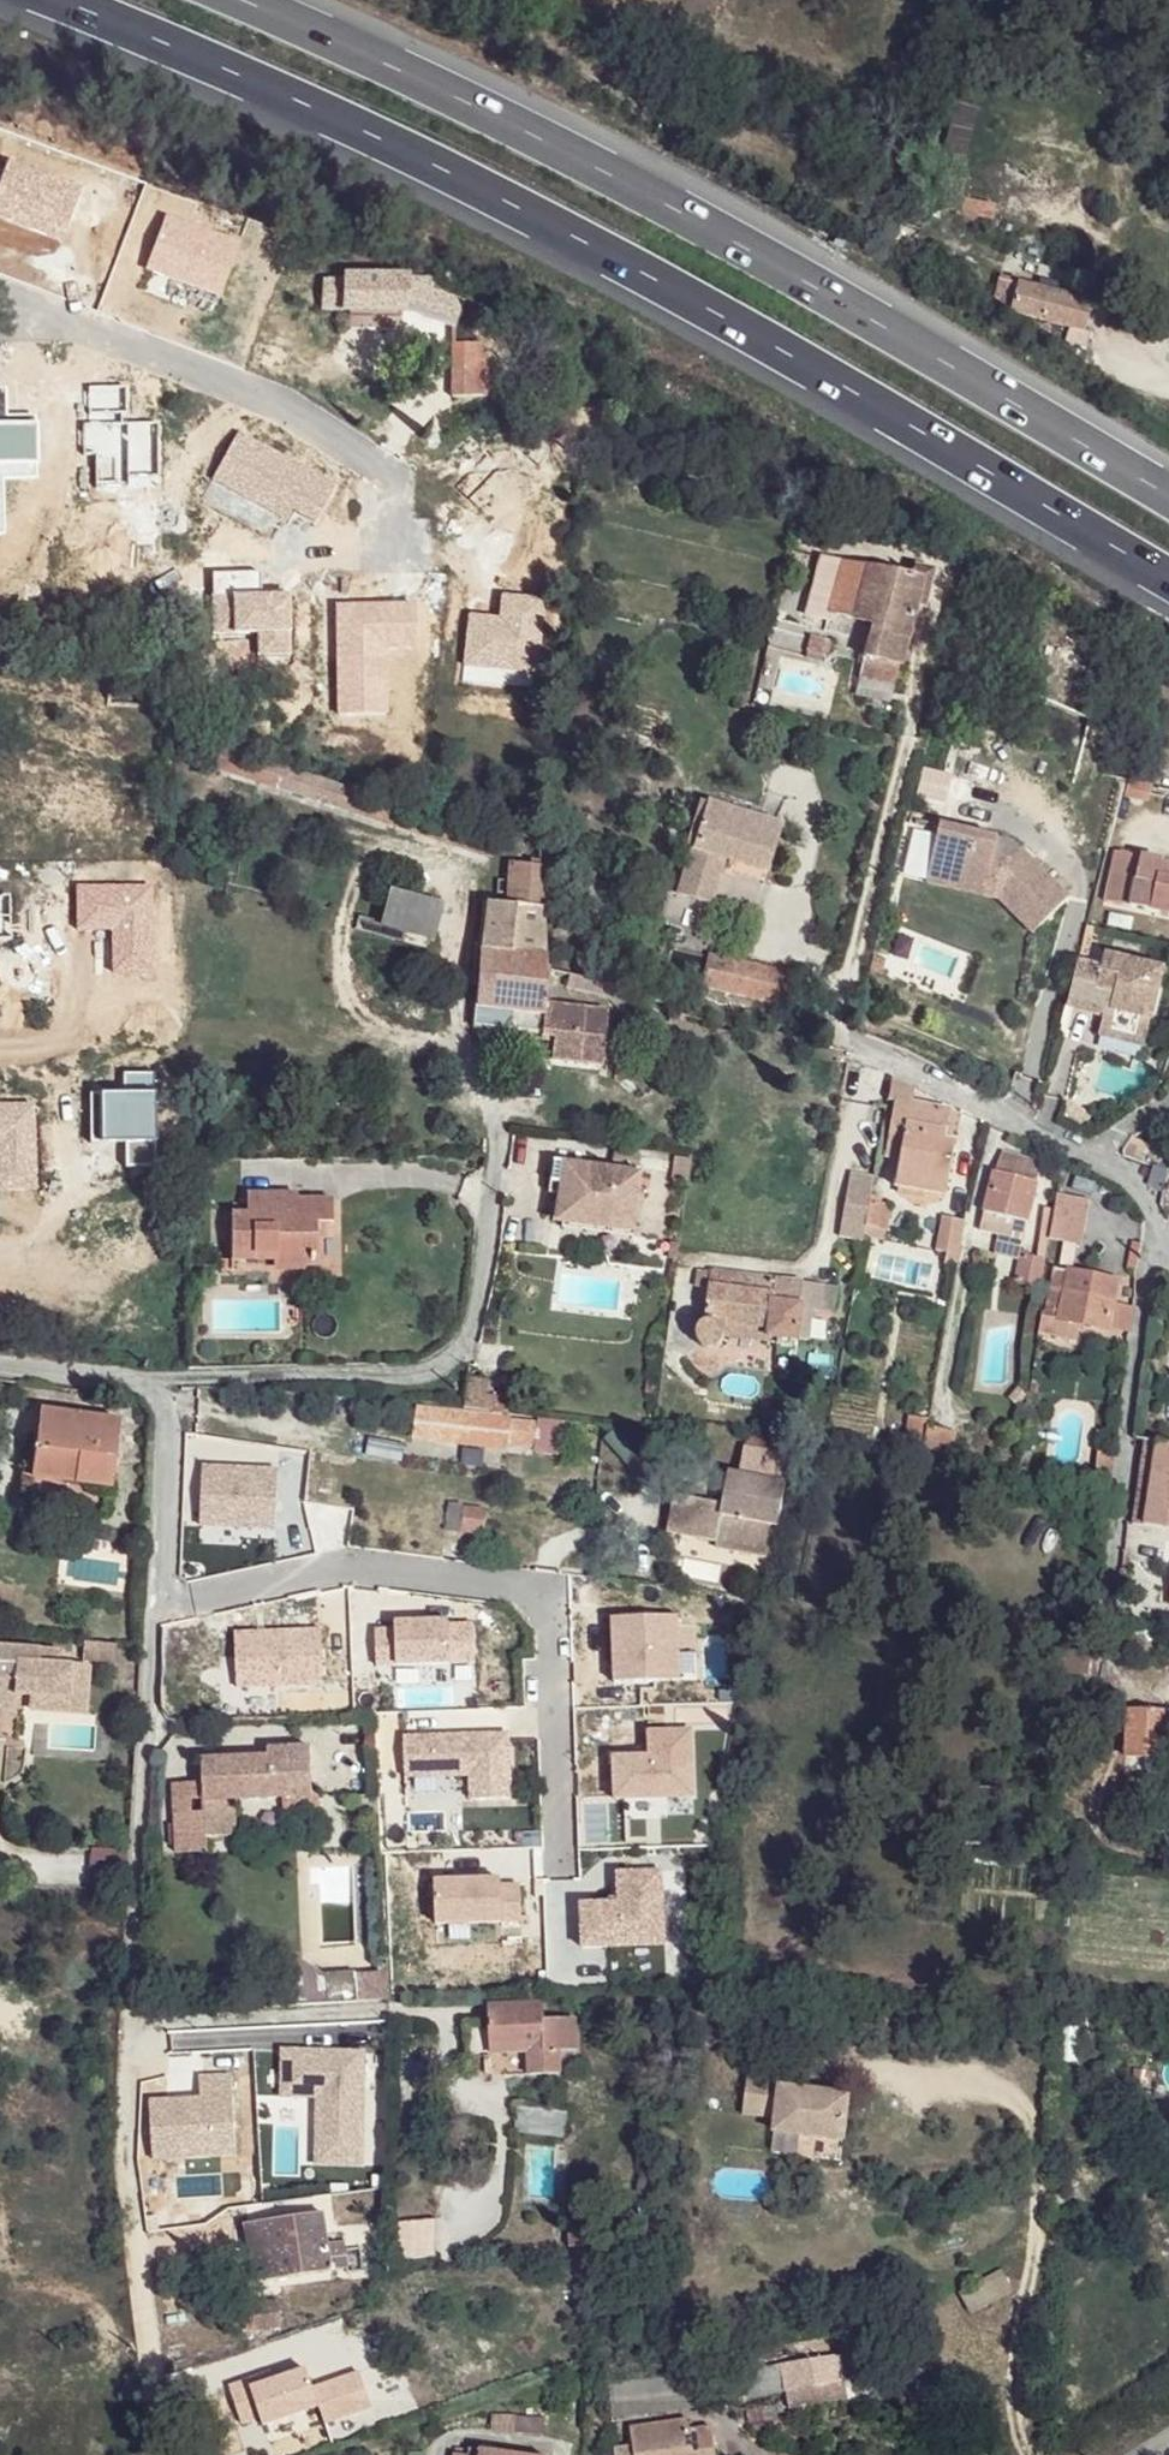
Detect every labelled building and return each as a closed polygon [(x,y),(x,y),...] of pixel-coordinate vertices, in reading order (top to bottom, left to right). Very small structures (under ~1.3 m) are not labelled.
[(10,156),(0,179),(0,219),(62,244),(86,186),(10,156)] [(995,207),(960,199),(958,213),(993,221),(995,207)] [(244,239),(168,212),(147,268),(224,295),(244,239)] [(406,286),(326,281),(324,310),(407,314),(407,310),(407,304),(406,286)] [(1092,306),(1001,282),(994,303),(1007,312),(1066,328),(1085,333),(1092,306)] [(427,286),(406,286),(407,304),(427,307),(427,293),(427,286)] [(463,308),(427,293),(427,307),(422,316),(456,330),(463,308)] [(1085,333),(1066,328),(1061,343),(1087,349),(1091,334),(1085,333)] [(489,347),(454,344),(456,396),(488,397),(489,347)] [(128,385),(88,386),(89,420),(80,420),(81,459),(91,458),(92,490),(160,488),(158,427),(129,428),(128,385)] [(0,387),(0,535),(8,535),(7,482),(41,481),(41,415),(7,415),(7,387),(0,387)] [(337,483),(241,432),(211,489),(290,531),(299,515),(315,523),(337,483)] [(538,467),(517,449),(503,464),(526,481),(538,467)] [(908,578),(842,562),(833,595),(831,607),(874,618),(909,626),(915,603),(921,603),(928,574),(910,567),(908,578)] [(261,570),(211,572),(213,634),(254,633),(255,660),(295,658),(293,591),(261,592),(261,570)] [(833,595),(811,589),(806,611),(829,616),(831,607),(833,595)] [(501,614),(468,612),(463,667),(540,673),(547,596),(503,593),(501,614)] [(418,599),(336,599),(336,715),(392,715),(392,657),(418,657),(418,599)] [(909,626),(874,618),(861,673),(895,682),(909,626)] [(825,640),(811,636),(807,652),(822,655),(825,640)] [(779,824),(708,803),(677,893),(709,901),(725,858),(766,871),(779,824)] [(957,826),(941,821),(925,877),(943,881),(957,826)] [(1009,838),(957,826),(943,881),(981,891),(986,878),(998,882),(1004,892),(996,896),(1031,929),(1069,892),(1009,838)] [(1121,847),(1108,898),(1150,909),(1153,912),(1168,917),(1168,863),(1165,863),(1166,859),(1121,847)] [(546,969),(546,958),(539,867),(509,863),(507,883),(497,880),(496,894),(507,895),(507,907),(487,906),(483,954),(491,954),(487,1006),(476,1004),(474,1026),(512,1031),(555,1033),(554,1049),(604,1053),(608,1003),(543,997),(546,969)] [(156,883),(76,884),(76,931),(113,931),(113,972),(157,971),(156,883)] [(628,889),(615,886),(612,899),(625,903),(628,889)] [(0,891),(0,940),(13,940),(13,891),(0,891)] [(435,904),(395,894),(386,925),(427,937),(435,904)] [(788,970),(705,955),(700,979),(699,985),(781,1003),(788,970)] [(1103,968),(1080,962),(1068,1003),(1092,1010),(1100,985),(1117,991),(1113,1008),(1107,1007),(1099,1032),(1144,1045),(1165,972),(1108,955),(1103,968)] [(622,985),(562,971),(560,979),(565,986),(617,998),(622,985)] [(155,1066),(122,1066),(123,1088),(89,1088),(90,1141),(125,1140),(125,1169),(157,1169),(155,1066)] [(917,1092),(892,1077),(888,1104),(896,1105),(914,1107),(917,1092)] [(0,1097),(0,1190),(38,1189),(37,1097),(0,1097)] [(914,1107),(896,1105),(888,1156),(897,1160),(895,1189),(929,1196),(930,1187),(948,1192),(955,1145),(943,1142),(947,1113),(914,1107)] [(1042,1166),(1004,1154),(985,1229),(1023,1241),(1042,1166)] [(638,1173),(553,1161),(549,1197),(564,1201),(564,1216),(631,1226),(638,1173)] [(876,1178),(849,1170),(839,1235),(862,1239),(867,1213),(876,1178)] [(889,1181),(876,1178),(867,1213),(884,1218),(889,1181)] [(948,1192),(930,1187),(929,1196),(947,1200),(948,1192)] [(287,1194),(238,1193),(237,1214),(224,1215),(224,1258),(264,1257),(263,1265),(308,1266),(309,1222),(323,1221),(326,1199),(288,1197),(287,1194)] [(1089,1202),(1058,1197),(1052,1244),(1084,1248),(1089,1202)] [(964,1207),(938,1201),(934,1226),(960,1232),(964,1207)] [(1050,1225),(1043,1223),(1040,1254),(1046,1255),(1050,1225)] [(1145,1235),(1132,1230),(1129,1239),(1134,1242),(1130,1255),(1141,1256),(1145,1235)] [(1110,1328),(1118,1282),(1055,1267),(1044,1315),(1041,1314),(1040,1328),(1079,1338),(1083,1322),(1110,1328)] [(826,1286),(716,1271),(708,1320),(770,1329),(770,1336),(809,1342),(814,1312),(824,1313),(826,1286)] [(1133,1305),(1123,1302),(1119,1316),(1130,1319),(1133,1305)] [(1130,1319),(1119,1316),(1116,1330),(1128,1332),(1130,1319)] [(770,1329),(708,1320),(706,1341),(708,1333),(715,1328),(725,1331),(727,1337),(726,1343),(768,1349),(770,1336),(770,1329)] [(715,1328),(708,1333),(706,1341),(707,1347),(715,1352),(723,1350),(726,1343),(727,1337),(725,1331),(715,1328)] [(539,1423),(415,1408),(412,1435),(511,1447),(512,1441),(537,1443),(539,1423)] [(116,1425),(37,1411),(28,1474),(87,1484),(87,1498),(107,1500),(116,1425)] [(1163,1445),(1146,1442),(1131,1525),(1142,1528),(1163,1445)] [(1163,1445),(1142,1528),(1168,1534),(1168,1446),(1163,1445)] [(784,1454),(744,1447),(739,1475),(728,1472),(722,1503),(675,1495),(667,1531),(717,1539),(717,1547),(772,1554),(785,1481),(780,1480),(784,1454)] [(279,1467),(203,1462),(199,1523),(275,1528),(279,1467)] [(678,1612),(609,1615),(612,1680),(681,1677),(678,1612)] [(392,1625),(375,1625),(376,1666),(476,1663),(475,1622),(445,1623),(445,1616),(392,1618),(392,1625)] [(322,1627),(234,1629),(235,1687),(323,1685),(322,1627)] [(96,1643),(84,1642),(83,1662),(94,1663),(96,1643)] [(120,1644),(96,1643),(94,1663),(118,1665),(120,1644)] [(0,1647),(0,1682),(12,1683),(12,1696),(28,1696),(69,1700),(72,1667),(58,1666),(50,1665),(51,1651),(49,1651),(0,1647)] [(59,1652),(51,1651),(50,1665),(58,1666),(59,1652)] [(86,1668),(72,1667),(69,1700),(28,1696),(27,1710),(82,1714),(86,1668)] [(1130,1710),(1128,1757),(1150,1759),(1151,1752),(1168,1753),(1168,1713),(1130,1710)] [(647,1752),(611,1753),(612,1797),(694,1795),(693,1726),(646,1727),(647,1752)] [(509,1728),(403,1731),(404,1779),(469,1777),(469,1798),(511,1797),(509,1728)] [(265,1754),(201,1756),(201,1784),(203,1800),(232,1801),(281,1798),(307,1796),(305,1746),(265,1746),(265,1754)] [(201,1784),(169,1784),(172,1851),(203,1851),(203,1836),(232,1835),(232,1801),(203,1800),(201,1784)] [(307,1796),(281,1798),(283,1812),(315,1810),(313,1796),(307,1796)] [(93,1878),(127,1879),(127,1847),(93,1847),(93,1878)] [(617,1898),(577,1899),(578,1949),(665,1947),(663,1869),(616,1870),(617,1898)] [(500,1872),(431,1875),(433,1925),(521,1922),(520,1884),(500,1885),(500,1872)] [(374,1978),(361,1979),(364,2002),(377,2002),(374,1978)] [(361,1979),(334,1979),(334,2004),(364,2002),(361,1979)] [(543,2006),(490,2006),(490,2033),(490,2055),(531,2055),(545,2052),(543,2025),(543,2006)] [(574,2023),(543,2025),(545,2052),(531,2055),(531,2076),(561,2076),(560,2053),(575,2053),(574,2023)] [(490,2033),(466,2032),(468,2065),(490,2063),(490,2055),(490,2033)] [(364,2048),(280,2046),(279,2095),(315,2096),(313,2163),(361,2164),(364,2048)] [(199,2096),(149,2098),(151,2159),(237,2157),(234,2070),(199,2071),(199,2096)] [(780,2087),(748,2081),(742,2124),(772,2130),(771,2140),(841,2152),(848,2107),(780,2095),(780,2087)] [(565,2115),(516,2109),(513,2135),(564,2139),(565,2115)] [(437,2218),(405,2219),(408,2255),(439,2253),(437,2218)] [(326,2221),(254,2231),(256,2238),(326,2230),(326,2221)] [(326,2230),(256,2238),(261,2285),(332,2276),(329,2242),(326,2230)] [(345,2242),(329,2242),(332,2276),(349,2274),(346,2249),(345,2242)] [(215,2276),(198,2278),(201,2293),(217,2291),(215,2276)] [(280,2304),(244,2305),(246,2330),(281,2329),(280,2304)] [(842,2355),(781,2363),(786,2387),(845,2379),(842,2355)] [(770,2359),(745,2363),(746,2370),(771,2364),(770,2359)] [(272,2365),(228,2381),(244,2425),(259,2419),(262,2426),(317,2406),(324,2424),(370,2407),(356,2371),(313,2387),(304,2362),(275,2373),(272,2365)] [(771,2364),(746,2370),(750,2392),(786,2387),(781,2363),(771,2364)] [(490,2444),(543,2451),(547,2419),(495,2412),(490,2444)] [(694,2419),(633,2427),(635,2444),(619,2445),(621,2454),(717,2454),(712,2424),(695,2426),(694,2419)] [(458,2451),(457,2454),(483,2454),(484,2446),(475,2444),(472,2453),(458,2451)] [(484,2446),(483,2454),(551,2454),(484,2446)]
